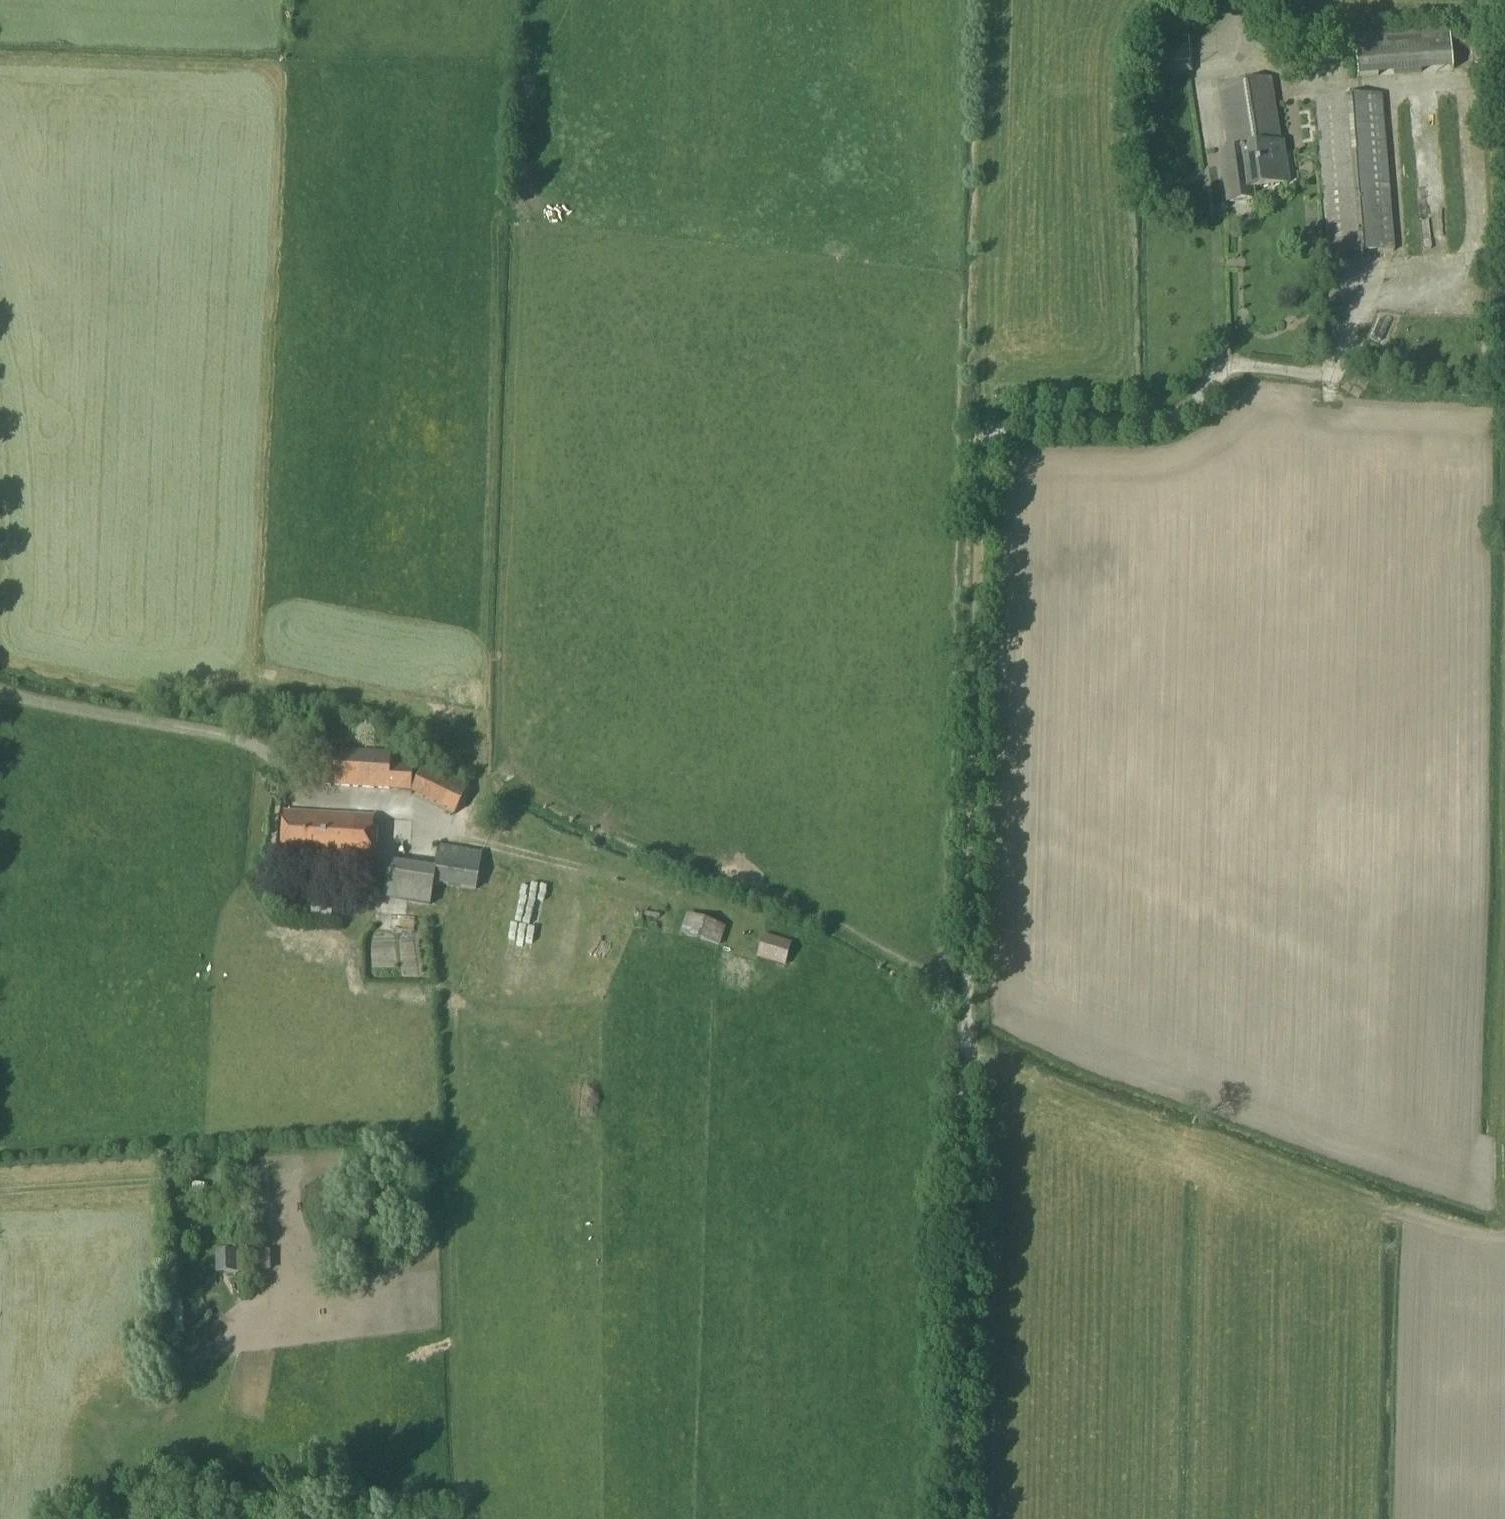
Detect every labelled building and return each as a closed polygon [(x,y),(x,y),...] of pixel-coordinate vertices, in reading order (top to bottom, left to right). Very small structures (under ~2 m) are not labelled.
[(1450,30),(1354,39),(1357,79),(1453,71),(1450,30)] [(1158,49),(1159,73),(1184,73),(1183,49),(1158,49)] [(1156,79),(1147,80),(1147,97),(1157,97),(1156,79)] [(1219,89),(1229,152),(1224,153),(1226,166),(1224,167),(1230,203),(1251,200),(1250,191),(1287,186),(1270,81),(1219,89)] [(1381,97),(1316,102),(1329,257),(1394,252),(1381,97)] [(312,790),(411,796),(413,766),(390,765),(391,755),(314,752),(312,790)] [(456,818),(471,785),(426,764),(411,798),(456,818)] [(283,815),(280,866),(375,870),(377,820),(283,815)] [(441,851),(435,888),(474,893),(479,857),(441,851)] [(430,908),(436,870),(388,862),(382,899),(430,908)] [(687,951),(712,954),(716,931),(690,928),(687,951)] [(763,935),(756,960),(784,969),(792,944),(763,935)] [(178,1300),(164,1301),(165,1335),(179,1335),(178,1300)]
